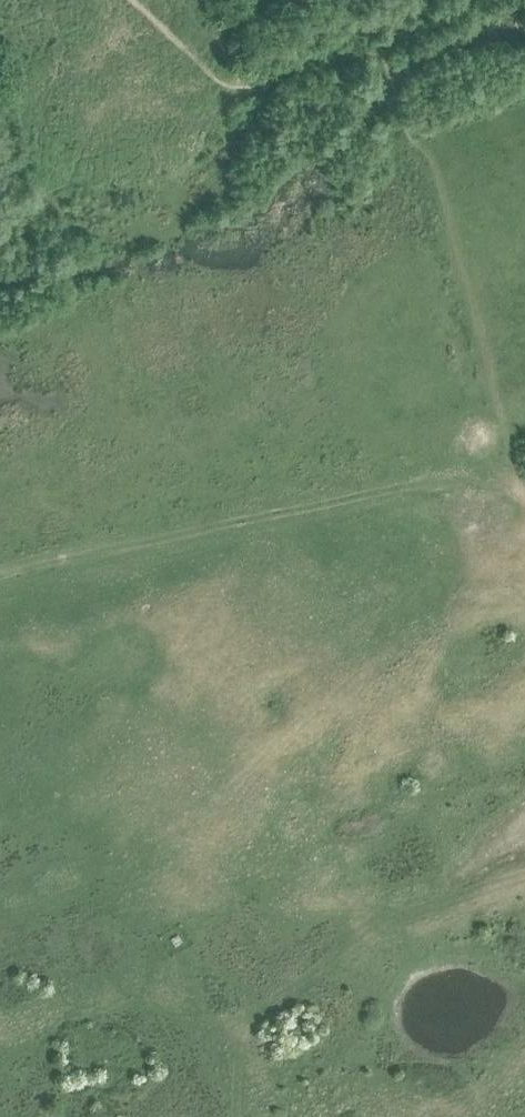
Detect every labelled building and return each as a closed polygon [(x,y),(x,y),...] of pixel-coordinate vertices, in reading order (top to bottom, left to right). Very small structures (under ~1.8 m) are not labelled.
[(485,427),(472,429),(474,441),(487,439),(485,427)]
